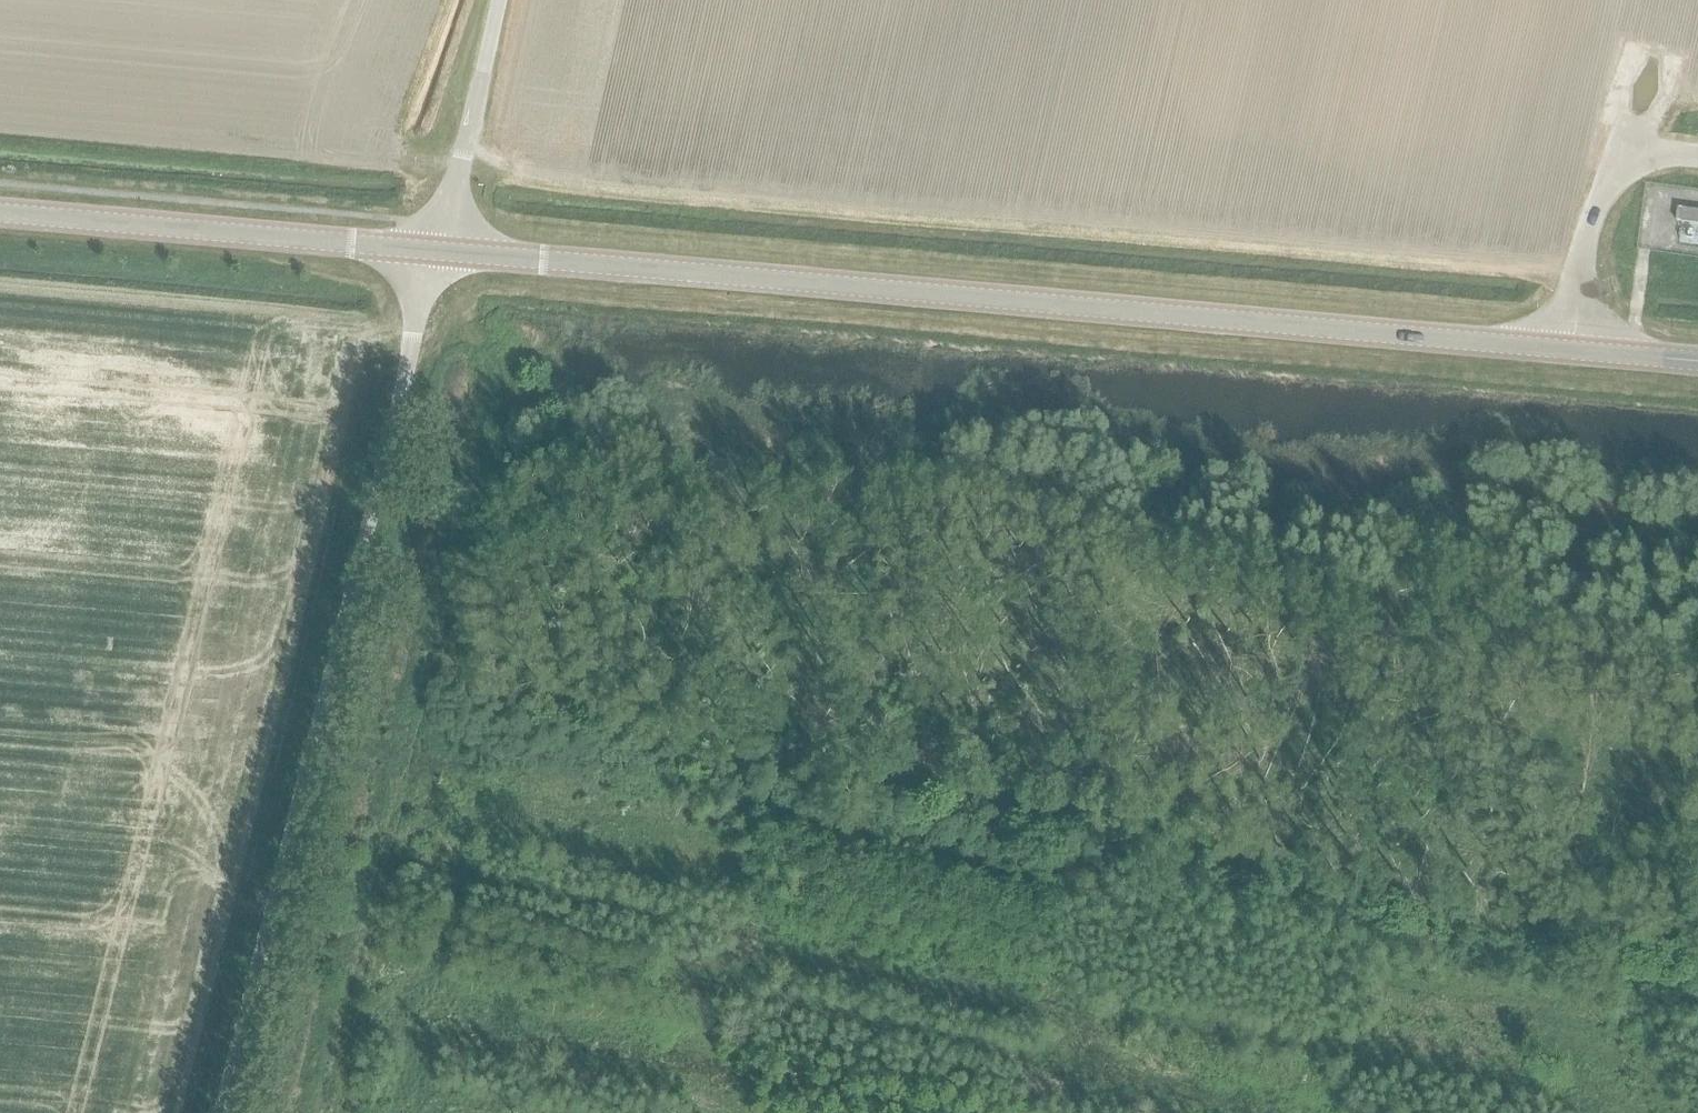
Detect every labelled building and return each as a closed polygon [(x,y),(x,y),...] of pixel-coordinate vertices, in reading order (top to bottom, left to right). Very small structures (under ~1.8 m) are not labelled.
[(1678,220),(1697,223),(1697,209),(1679,207),(1678,220)]
